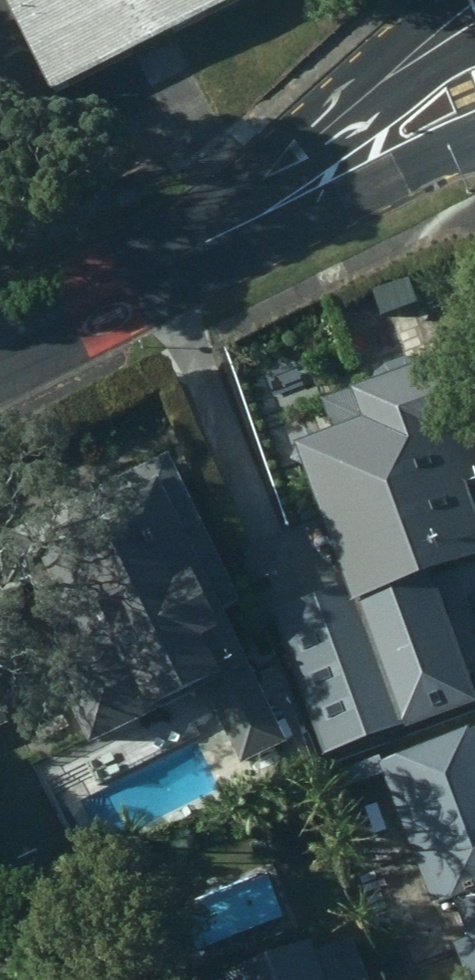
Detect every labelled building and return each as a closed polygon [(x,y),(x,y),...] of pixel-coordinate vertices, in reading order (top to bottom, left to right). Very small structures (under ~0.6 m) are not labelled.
[(251,0),(6,0),(57,100),(251,0)] [(300,436),(355,594),(474,552),(474,482),(473,475),(474,474),(474,439),(446,357),(364,386),(372,409),(300,436)] [(251,758),(298,735),(172,471),(165,475),(158,460),(68,503),(127,627),(102,640),(109,653),(71,672),(101,737),(214,683),(251,758)] [(349,661),(296,679),(323,758),(376,738),(349,661)] [(9,725),(0,703),(0,729),(9,725)] [(385,756),(439,903),(459,896),(471,932),(457,938),(472,979),(474,979),(474,724),(385,756)] [(226,970),(229,979),(375,979),(357,930),(318,944),(314,935),(226,970)]
